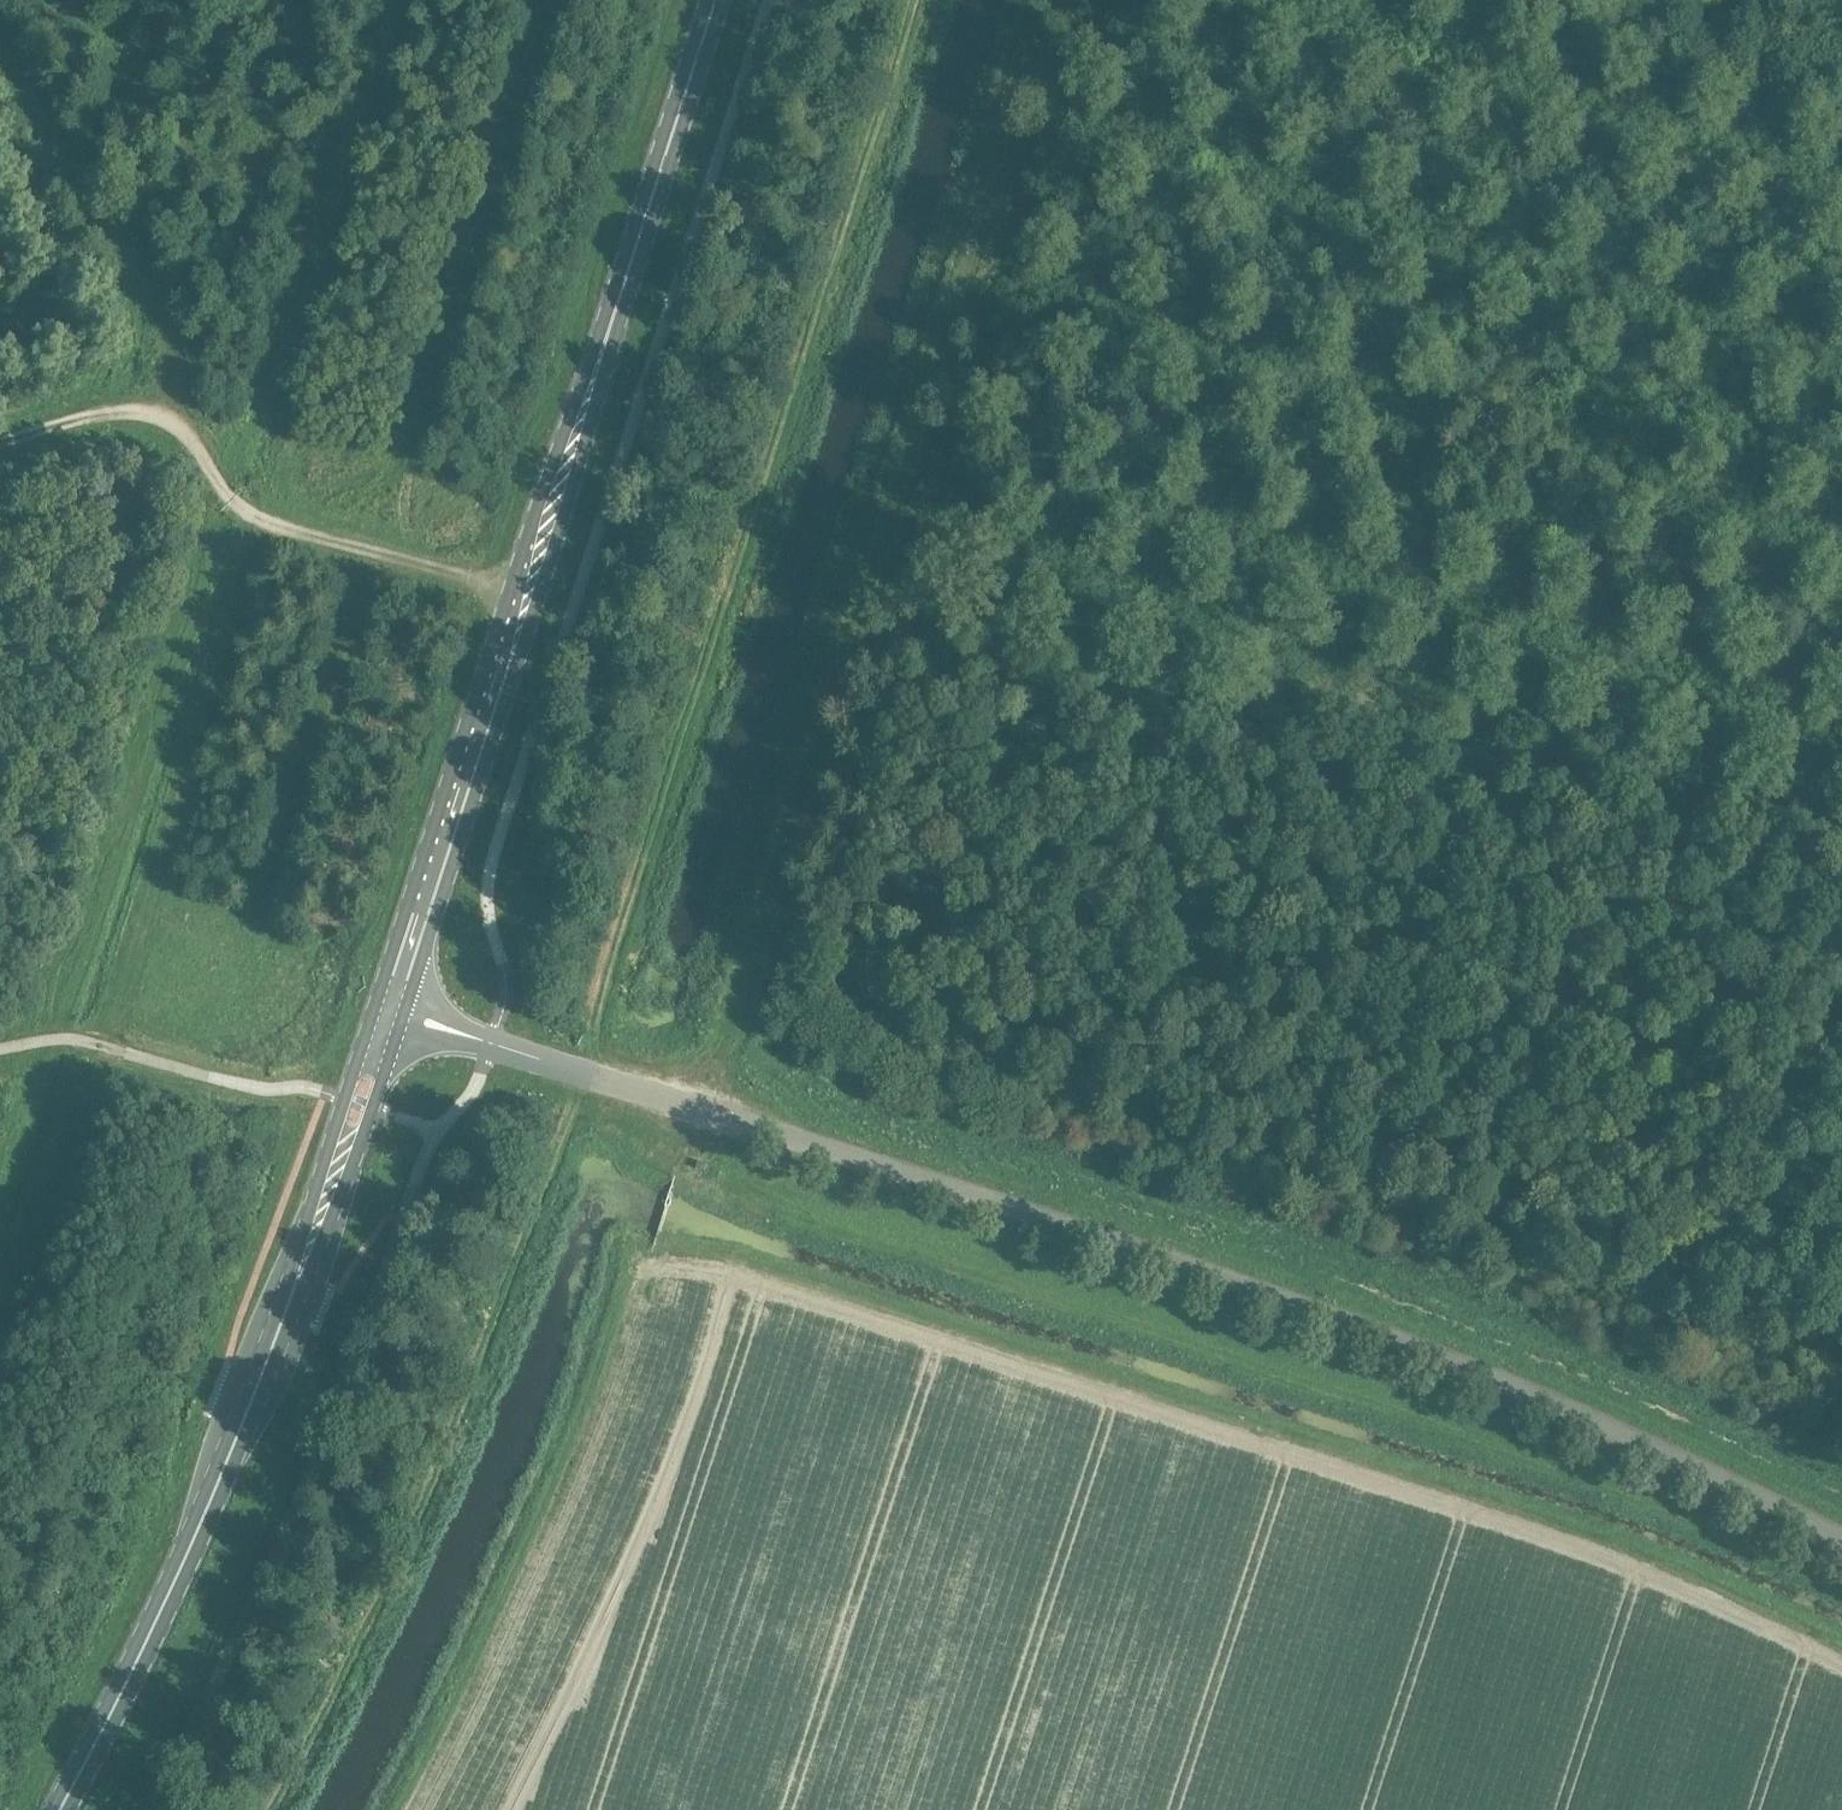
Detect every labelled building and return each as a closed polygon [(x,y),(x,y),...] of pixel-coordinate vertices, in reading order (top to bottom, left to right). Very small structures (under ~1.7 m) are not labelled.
[(695,1169),(704,1171),(707,1164),(697,1162),(695,1169)]
